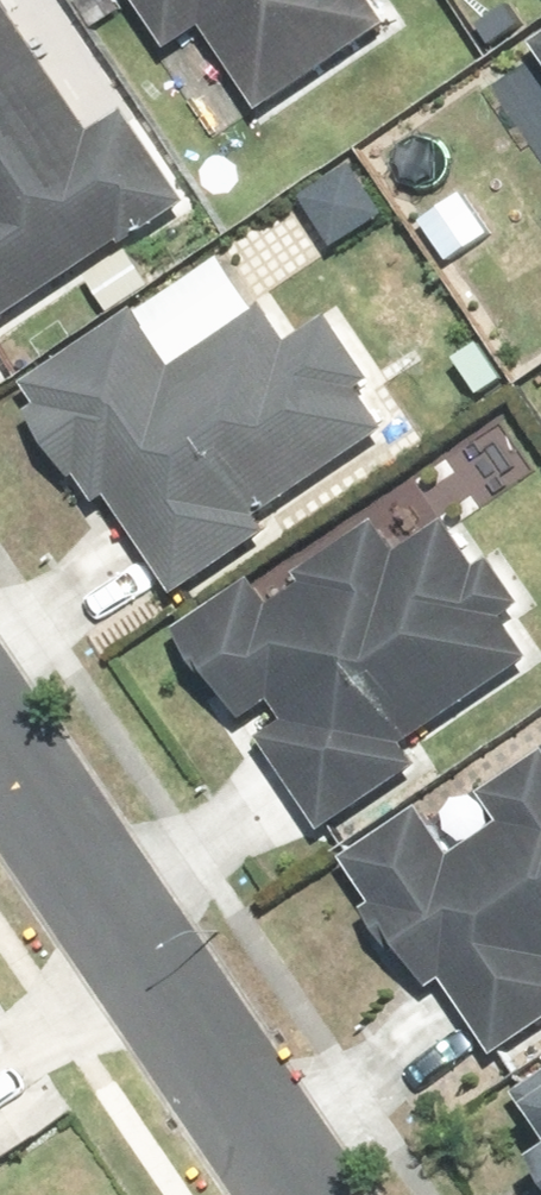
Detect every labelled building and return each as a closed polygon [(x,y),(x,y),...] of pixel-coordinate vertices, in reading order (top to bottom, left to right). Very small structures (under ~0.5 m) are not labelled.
[(141,239),(151,252),(214,206),(148,113),(140,120),(118,135),(20,0),(0,0),(0,341),(141,239)] [(190,52),(223,30),(282,119),(415,30),(395,0),(155,0),(190,52)] [(43,383),(196,598),(289,531),(280,517),(400,431),(372,392),(391,378),(350,319),(311,347),(282,306),(191,371),(147,308),(43,383)] [(511,562),(497,572),(463,522),(417,553),(396,524),(285,601),(268,578),(196,628),(338,836),(432,771),(419,750),(540,665),(540,651),(521,622),(540,608),(511,562)] [(442,805),(366,856),(452,983),(468,973),(521,1053),(540,1039),(540,769),(501,796),(517,819),(472,850),(442,805)]
